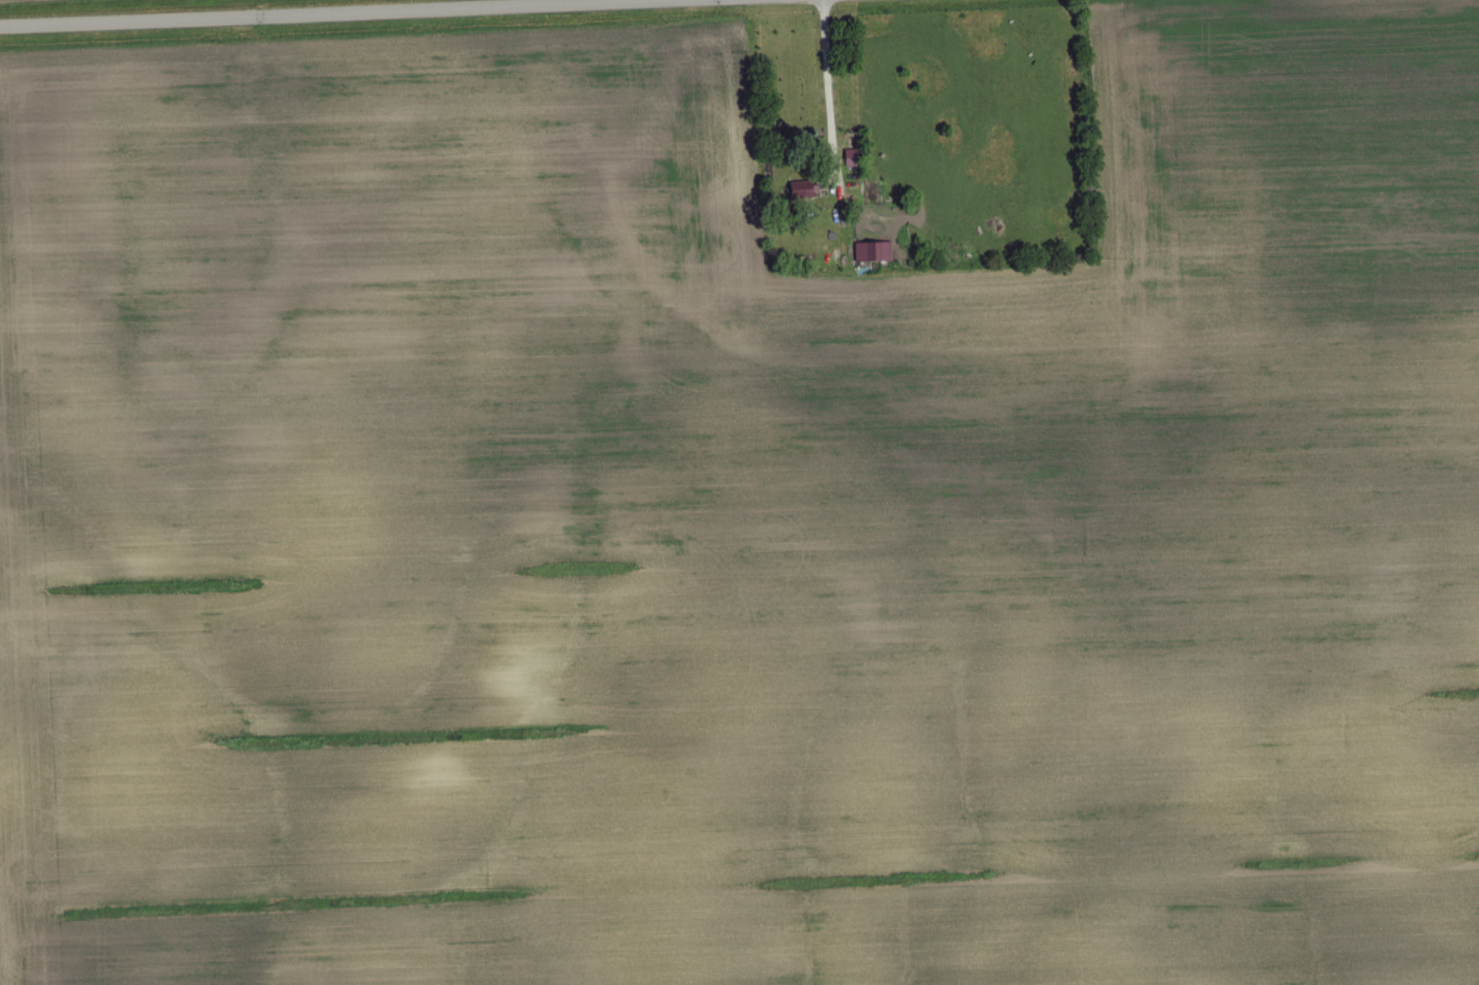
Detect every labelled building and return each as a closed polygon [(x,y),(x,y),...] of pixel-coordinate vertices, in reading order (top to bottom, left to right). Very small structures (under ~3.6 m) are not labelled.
[(793,184),(793,203),(818,202),(817,183),(793,184)]
